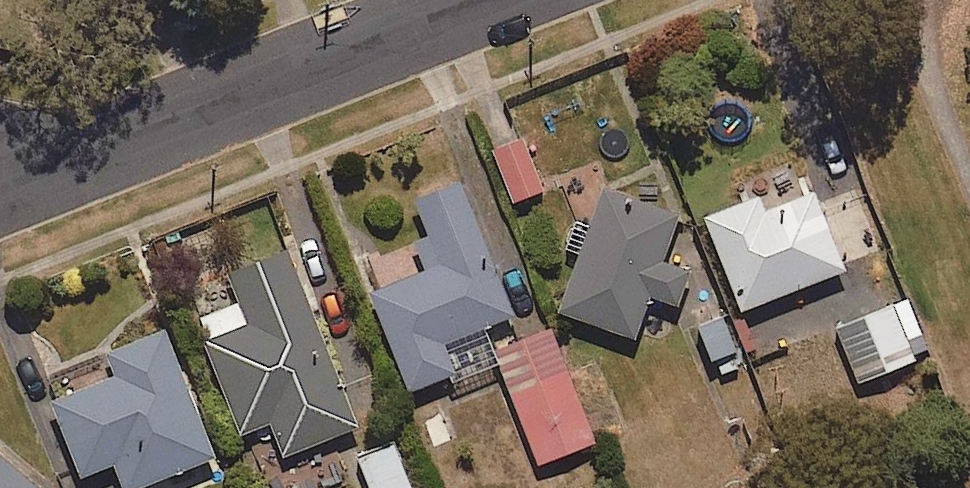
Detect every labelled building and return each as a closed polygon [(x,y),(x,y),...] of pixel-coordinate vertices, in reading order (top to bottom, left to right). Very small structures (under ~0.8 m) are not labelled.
[(548,197),(527,139),(495,151),(516,209),(548,197)] [(437,273),(376,297),(413,389),(451,374),(455,384),(499,366),(485,331),(518,318),(465,185),(411,206),(437,273)] [(746,313),(853,272),(822,192),(780,208),(775,195),(710,220),(746,313)] [(666,264),(682,219),(608,194),(597,227),(577,220),(565,254),(583,261),(565,314),(640,340),(655,297),(683,307),(695,274),(666,264)] [(362,431),(294,252),(232,275),(243,305),(200,321),(245,437),(276,425),(289,459),(362,431)] [(840,331),(861,385),(919,363),(910,342),(925,336),(912,302),(840,331)] [(597,445),(552,328),(496,350),(541,466),(597,445)] [(217,458),(165,335),(107,359),(115,378),(55,403),(87,479),(116,466),(125,487),(146,487),(217,458)] [(397,441),(357,458),(370,487),(416,487),(397,441)] [(0,457),(0,487),(36,487),(0,457)]
